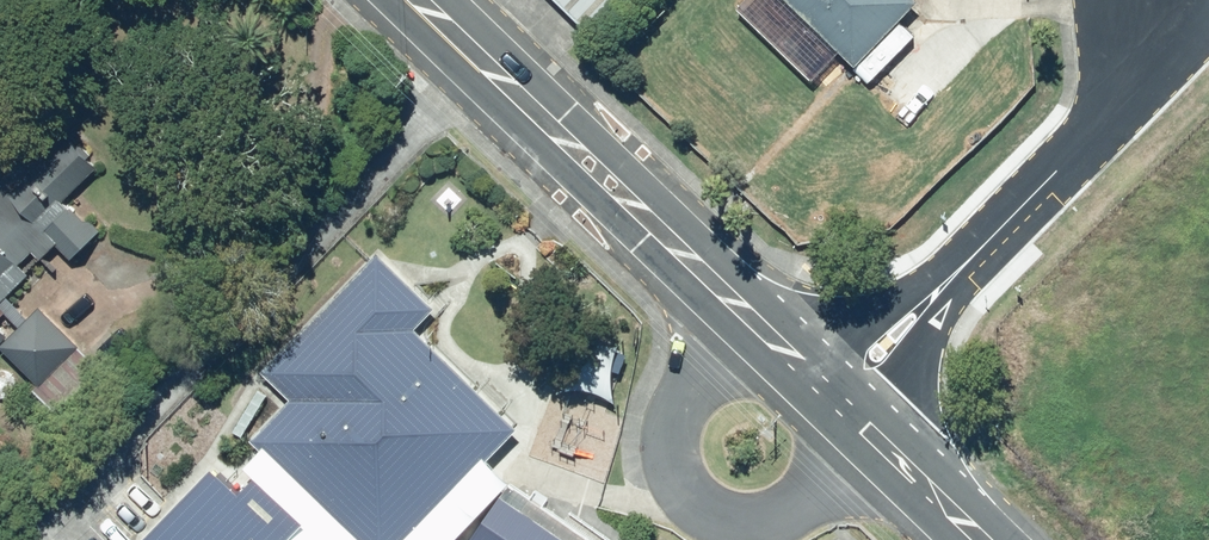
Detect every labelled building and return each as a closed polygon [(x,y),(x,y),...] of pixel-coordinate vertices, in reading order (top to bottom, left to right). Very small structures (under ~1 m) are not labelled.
[(596,34),(626,0),(558,0),(596,34)] [(866,70),(928,4),(925,0),(791,0),(866,70)] [(12,332),(0,320),(11,310),(25,324),(6,343),(44,381),(83,344),(44,306),(33,317),(10,294),(33,272),(23,261),(37,247),(44,255),(59,241),(75,258),(104,228),(91,216),(88,218),(68,198),(103,164),(75,134),(20,187),(10,178),(0,188),(0,344),(12,332)] [(338,219),(226,335),(250,358),(210,399),(347,531),(483,390),(380,292),(396,275),(338,219)] [(223,439),(205,457),(179,432),(73,539),(216,539),(270,485),(223,439)] [(431,509),(474,539),(578,539),(464,460),(431,509)]
